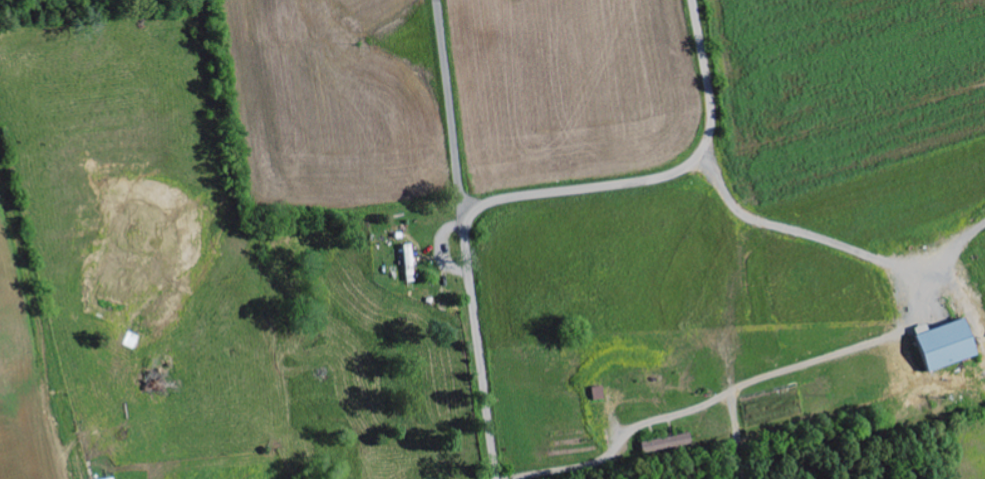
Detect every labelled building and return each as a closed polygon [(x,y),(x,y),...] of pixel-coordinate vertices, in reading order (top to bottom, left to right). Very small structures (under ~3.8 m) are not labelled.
[(406,282),(414,281),(413,245),(405,245),(406,282)] [(915,335),(928,372),(976,357),(965,319),(915,335)] [(643,455),(692,449),(690,435),(641,441),(643,455)]
